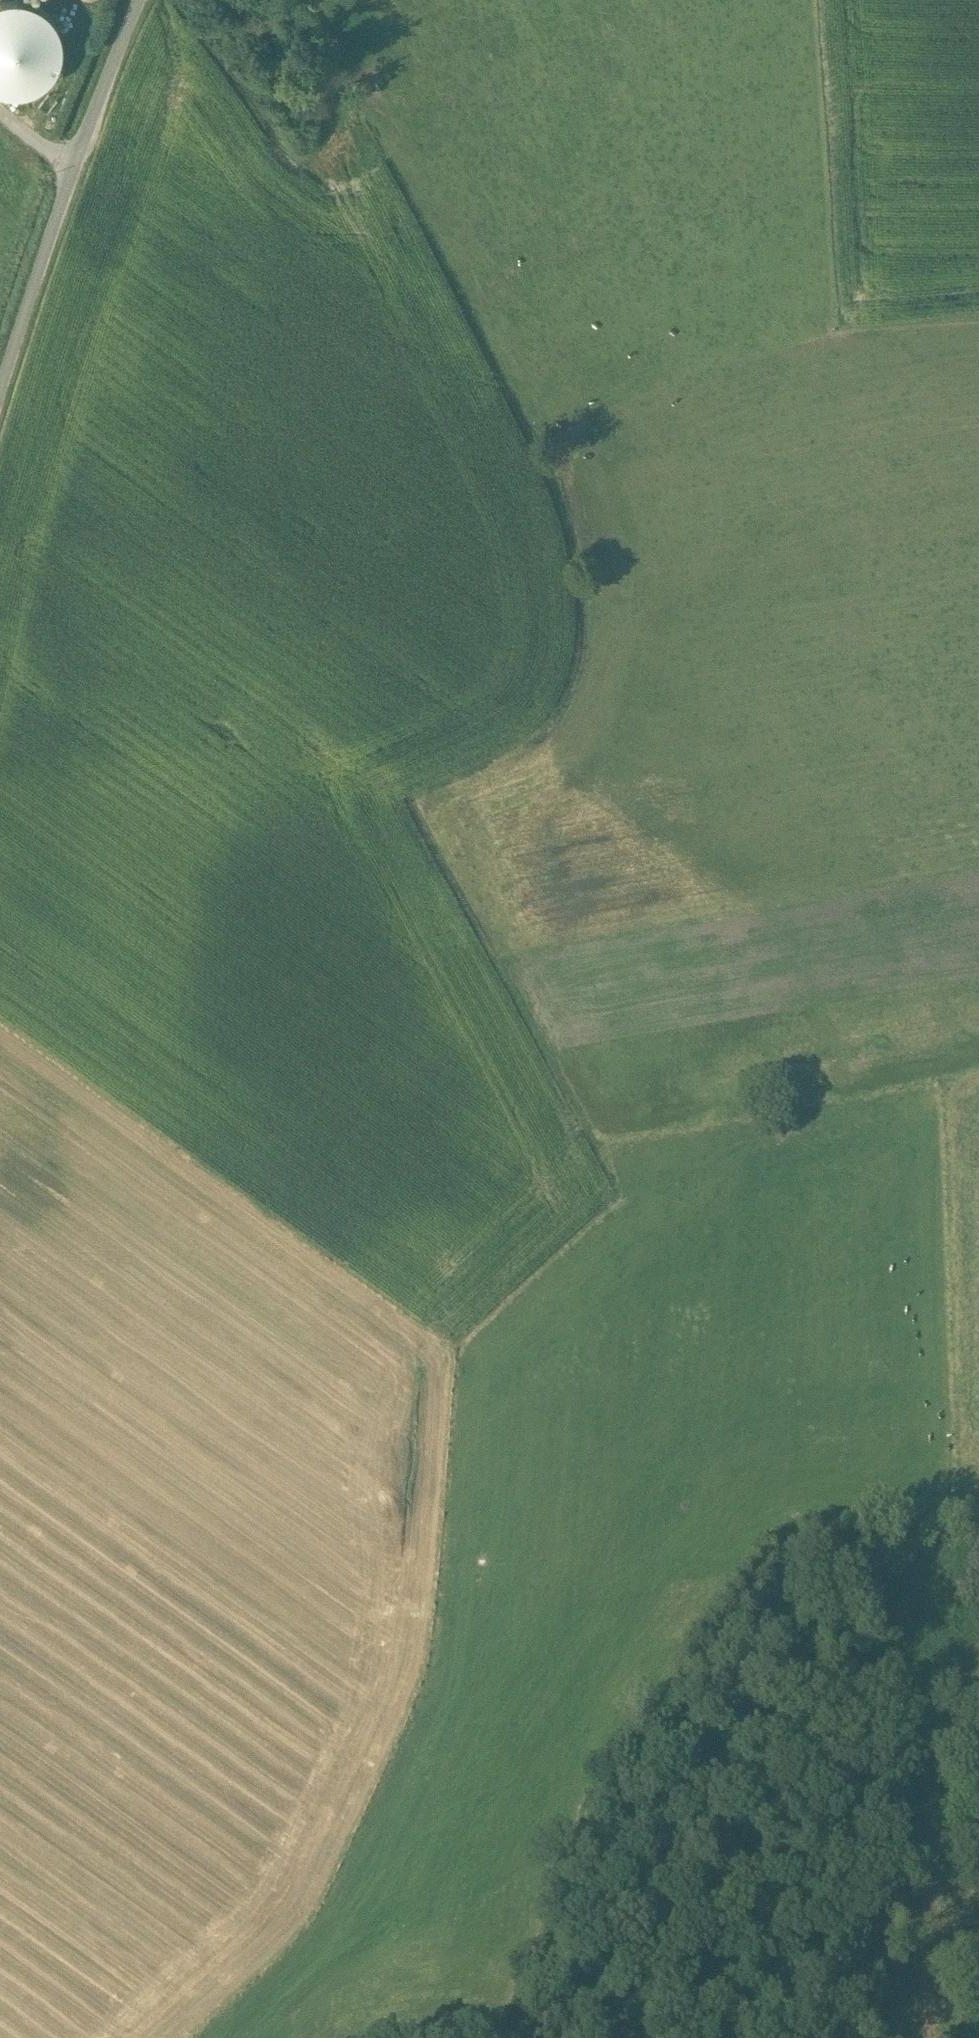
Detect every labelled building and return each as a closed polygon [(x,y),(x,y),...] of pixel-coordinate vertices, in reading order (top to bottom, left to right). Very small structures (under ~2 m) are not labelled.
[(9,93),(21,93),(33,89),(44,83),(52,74),(58,64),(62,50),(60,35),(55,22),(46,11),(33,3),(20,0),(16,0),(5,1),(0,3),(0,90),(9,93)]
